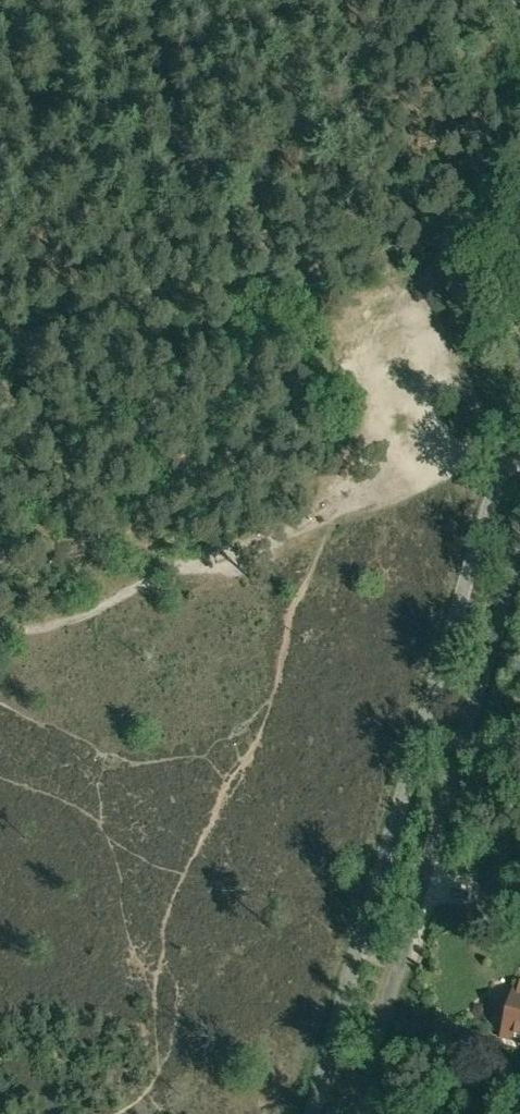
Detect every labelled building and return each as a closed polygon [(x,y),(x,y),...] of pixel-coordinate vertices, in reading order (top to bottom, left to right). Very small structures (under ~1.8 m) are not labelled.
[(513,988),(503,1029),(519,1033),(519,990),(513,988)]
